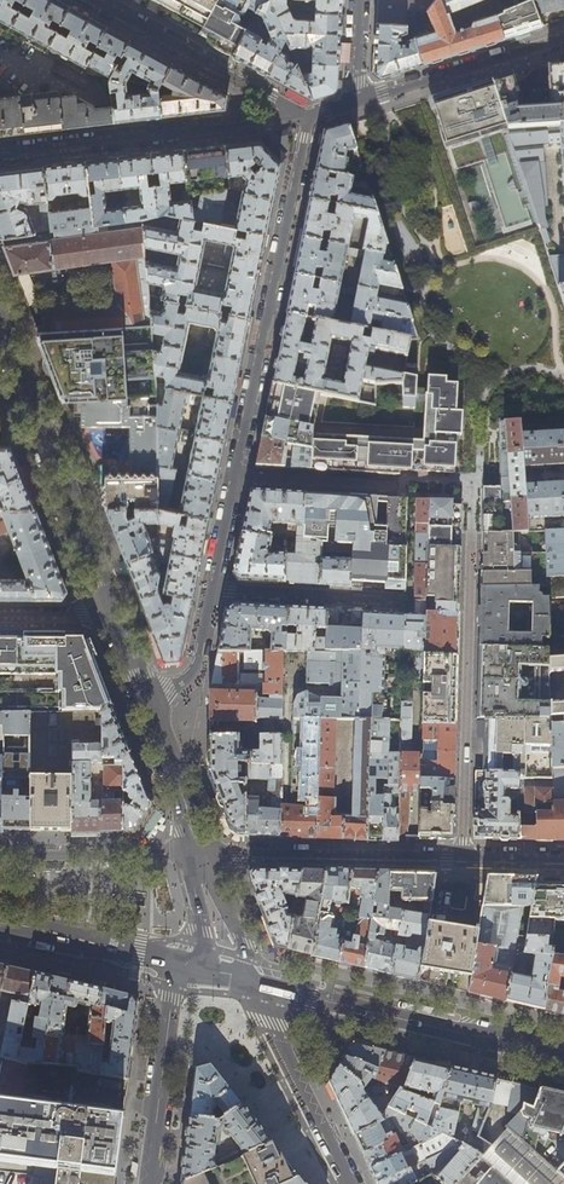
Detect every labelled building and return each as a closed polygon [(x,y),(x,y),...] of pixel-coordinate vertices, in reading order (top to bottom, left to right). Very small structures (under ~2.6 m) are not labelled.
[(12,26),(26,0),(0,0),(0,19),(12,26)] [(12,26),(48,45),(69,7),(56,0),(26,0),(12,26)] [(189,12),(205,21),(217,0),(167,0),(189,12)] [(245,29),(246,28),(239,24),(241,19),(239,15),(244,13),(247,7),(256,11),(259,5),(269,1),(269,0),(217,0),(205,21),(198,35),(206,39),(206,40),(218,47),(232,55),(245,29)] [(269,1),(276,16),(290,11),(287,3),(287,0),(269,0),(269,1)] [(315,12),(342,13),(342,0),(315,0),(315,12)] [(378,7),(377,23),(407,25),(414,26),(426,11),(435,0),(378,0),(378,7)] [(426,11),(435,31),(415,37),(423,64),(435,60),(477,47),(504,38),(501,27),(495,14),(471,21),(472,25),(456,30),(448,11),(445,12),(440,0),(435,0),(426,11)] [(445,12),(448,11),(461,4),(461,5),(471,1),(471,0),(472,0),(440,0),(445,12)] [(495,14),(501,27),(504,38),(520,34),(543,26),(538,11),(533,0),(521,0),(515,2),(514,0),(489,0),(495,14)] [(538,11),(554,8),(563,7),(563,0),(533,0),(538,11)] [(276,16),(269,1),(259,5),(256,11),(263,15),(272,35),(267,45),(265,45),(264,43),(263,44),(261,42),(262,40),(263,40),(263,39),(245,29),(232,55),(246,63),(266,74),(286,38),(276,16)] [(87,17),(69,7),(48,45),(85,66),(106,28),(87,17)] [(340,38),(342,13),(315,12),(315,20),(295,19),(292,17),(290,11),(276,16),(286,38),(290,48),(296,46),(305,47),(311,44),(313,46),(312,59),(307,56),(300,55),(299,52),(293,55),(295,61),(308,61),(311,62),(339,64),(340,38)] [(407,25),(377,23),(376,29),(374,71),(381,77),(400,71),(423,64),(415,37),(409,39),(407,41),(407,44),(402,44),(401,45),(398,43),(401,40),(400,36),(407,33),(407,25)] [(116,33),(106,28),(85,66),(85,67),(88,69),(90,66),(110,77),(130,40),(116,33)] [(291,52),(290,48),(286,38),(266,74),(278,80),(311,99),(296,62),(293,64),(291,62),(290,61),(287,54),(291,52)] [(149,51),(130,40),(110,77),(110,78),(126,82),(132,69),(151,80),(148,86),(158,89),(162,82),(172,63),(149,51)] [(308,67),(308,61),(295,61),(296,62),(311,99),(322,96),(332,92),(337,85),(338,77),(339,64),(311,62),(312,69),(312,70),(310,73),(309,72),(307,73),(306,68),(308,67)] [(172,63),(162,82),(172,88),(171,89),(171,91),(167,92),(168,94),(159,95),(161,116),(183,114),(225,109),(228,94),(196,77),(172,63)] [(492,82),(492,84),(507,129),(561,127),(563,127),(563,66),(561,67),(542,68),(536,69),(534,69),(531,71),(528,75),(527,77),(526,80),(526,83),(527,87),(535,109),(524,110),(512,75),(492,82)] [(126,82),(110,78),(109,82),(112,107),(114,122),(134,119),(161,116),(159,95),(158,89),(148,86),(148,92),(127,94),(126,82)] [(507,129),(492,84),(477,89),(447,98),(435,102),(457,170),(484,161),(506,229),(537,220),(507,129)] [(18,133),(55,128),(114,122),(112,107),(93,109),(93,106),(73,96),(59,97),(59,92),(0,98),(0,135),(18,133)] [(358,156),(348,125),(331,130),(323,133),(319,156),(315,172),(367,183),(363,171),(347,168),(349,161),(345,161),(346,157),(349,158),(358,156)] [(561,127),(507,129),(537,220),(539,227),(545,244),(549,243),(545,230),(547,229),(544,209),(547,208),(542,146),(548,145),(548,132),(553,132),(553,134),(561,133),(563,180),(563,127),(561,127)] [(242,143),(225,145),(229,175),(242,174),(243,175),(244,177),(246,177),(243,191),(274,198),(277,181),(281,164),(260,141),(242,143)] [(205,148),(183,150),(188,188),(188,193),(191,193),(226,189),(231,189),(230,186),(229,175),(225,145),(205,148)] [(169,152),(151,154),(158,215),(167,213),(180,216),(194,219),(191,193),(188,193),(188,200),(172,203),(169,183),(175,182),(176,190),(188,188),(183,150),(169,152)] [(142,218),(158,215),(151,154),(136,156),(118,158),(122,188),(139,186),(140,186),(141,205),(124,207),(125,221),(142,218)] [(99,160),(85,162),(93,225),(125,221),(124,207),(105,209),(103,190),(122,188),(118,158),(99,160)] [(64,164),(43,167),(47,198),(83,194),(84,201),(77,201),(78,207),(85,206),(85,209),(81,209),(79,209),(79,210),(71,210),(69,210),(69,211),(59,212),(59,211),(58,211),(58,212),(50,213),(50,212),(48,212),(50,224),(51,231),(93,225),(85,162),(64,164)] [(43,167),(13,170),(0,172),(0,237),(0,238),(37,233),(26,208),(20,204),(22,203),(23,199),(28,203),(47,201),(47,198),(43,167)] [(367,183),(315,172),(312,186),(309,202),(377,216),(372,200),(347,195),(349,185),(369,190),(367,183)] [(220,224),(226,189),(191,193),(194,219),(220,224)] [(270,216),(274,198),(243,191),(242,191),(237,218),(229,216),(227,225),(266,233),(270,216)] [(377,216),(309,202),(306,219),(302,239),(348,248),(354,217),(365,219),(367,223),(362,251),(391,257),(377,216)] [(42,225),(50,224),(48,212),(48,209),(41,210),(42,225)] [(220,224),(194,219),(180,216),(177,231),(142,224),(145,252),(159,255),(160,248),(179,252),(178,258),(201,263),(207,236),(230,241),(227,243),(224,254),(227,258),(231,258),(228,269),(258,274),(261,260),(266,233),(227,225),(220,224)] [(125,221),(93,225),(51,231),(37,233),(0,238),(2,243),(15,274),(113,260),(119,306),(49,310),(43,318),(44,332),(124,327),(151,326),(149,296),(148,281),(145,255),(145,252),(142,224),(142,218),(125,221)] [(348,248),(302,239),(298,260),(294,277),(340,286),(344,269),(346,270),(347,265),(344,265),(346,254),(349,255),(360,258),(364,257),(357,289),(404,298),(391,257),(362,251),(348,248)] [(196,287),(201,263),(178,258),(176,267),(157,263),(159,255),(145,252),(145,255),(148,281),(163,284),(164,288),(162,298),(165,299),(249,316),(253,297),(258,274),(228,269),(227,278),(223,277),(219,280),(217,288),(222,293),(196,287)] [(549,257),(559,287),(563,287),(563,256),(549,257)] [(340,286),(294,277),(290,298),(286,315),(333,325),(336,308),(338,309),(339,304),(337,304),(339,291),(343,293),(353,295),(357,294),(350,328),(398,338),(402,320),(412,321),(404,298),(357,289),(340,286)] [(20,287),(28,309),(37,306),(28,284),(20,287)] [(154,297),(149,296),(151,326),(152,330),(165,333),(163,342),(185,346),(190,321),(214,325),(209,329),(208,336),(210,341),(214,341),(212,352),(241,358),(245,340),(249,316),(165,299),(164,309),(160,312),(153,311),(154,297)] [(398,338),(350,328),(333,325),(286,315),(276,366),(272,385),(320,394),(374,406),(375,386),(401,383),(403,374),(409,340),(398,338)] [(152,330),(151,326),(124,327),(44,332),(38,333),(51,367),(64,400),(128,397),(148,396),(158,396),(157,384),(156,374),(153,345),(152,340),(152,330)] [(163,342),(152,340),(153,345),(156,374),(164,376),(167,379),(166,386),(186,390),(200,393),(232,399),(236,380),(241,358),(212,352),(210,361),(206,361),(202,364),(201,372),(204,376),(179,371),(180,365),(181,365),(185,346),(163,342)] [(423,447),(312,441),(310,470),(314,470),(382,474),(399,475),(399,470),(413,471),(425,472),(437,472),(449,473),(454,473),(456,436),(460,436),(463,384),(445,383),(445,377),(427,376),(423,447)] [(166,386),(157,384),(158,396),(158,404),(158,425),(180,429),(184,402),(198,405),(200,408),(199,412),(196,411),(196,414),(193,415),(192,421),(194,424),(196,424),(195,432),(224,438),(228,421),(232,399),(200,393),(186,390),(166,386)] [(320,394),(272,385),(270,393),(267,410),(265,419),(312,429),(320,394)] [(128,397),(64,400),(66,406),(70,416),(74,426),(97,486),(105,506),(126,506),(126,496),(135,496),(135,506),(157,505),(158,474),(157,465),(158,425),(158,404),(148,404),(148,396),(128,397)] [(312,429),(265,419),(260,442),(255,466),(257,466),(285,468),(310,470),(312,441),(312,429)] [(545,433),(522,434),(521,421),(500,423),(502,488),(502,533),(529,532),(528,519),(551,518),(551,517),(563,516),(563,484),(549,485),(549,484),(525,485),(524,467),(563,465),(563,432),(545,433)] [(191,432),(180,429),(158,425),(157,465),(171,468),(177,442),(189,445),(187,453),(186,453),(185,459),(186,463),(189,463),(187,471),(216,477),(220,459),(224,438),(195,432),(191,432)] [(0,447),(0,508),(34,507),(17,462),(13,452),(11,446),(0,447)] [(176,469),(171,468),(157,465),(158,474),(157,505),(169,508),(176,469)] [(212,497),(216,477),(187,471),(179,510),(208,517),(212,497)] [(482,533),(502,533),(502,488),(483,488),(483,508),(482,533)] [(246,511),(242,533),(259,537),(271,538),(272,525),(297,527),(296,555),(287,554),(285,583),(302,584),(320,585),(321,565),(315,565),(316,557),(321,557),(322,544),(303,540),(304,494),(250,490),(246,511)] [(303,540),(322,544),(353,546),(352,555),(352,560),(351,581),(379,582),(386,583),(385,589),(404,590),(406,500),(383,498),(335,495),(304,494),(303,540)] [(427,548),(429,502),(417,501),(414,615),(403,614),(403,615),(402,651),(413,652),(416,678),(417,677),(417,687),(423,688),(423,687),(424,655),(425,640),(414,640),(414,635),(425,635),(425,614),(427,548)] [(443,505),(429,502),(427,548),(460,549),(461,524),(461,511),(452,511),(452,506),(443,505)] [(157,505),(135,506),(135,511),(132,513),(133,515),(130,516),(126,506),(105,506),(115,532),(126,559),(156,547),(157,547),(157,539),(157,537),(151,540),(144,521),(157,521),(157,505)] [(179,510),(169,508),(157,505),(157,521),(174,524),(173,533),(171,532),(169,541),(157,539),(157,547),(200,556),(204,538),(208,517),(179,510)] [(62,598),(67,590),(43,529),(34,507),(0,508),(0,533),(9,532),(29,582),(28,582),(23,580),(0,579),(0,597),(62,598)] [(563,576),(563,530),(546,532),(547,578),(563,576)] [(546,532),(529,532),(502,533),(482,533),(481,561),(481,588),(539,587),(547,587),(547,578),(546,532)] [(272,538),(271,538),(259,537),(242,533),(237,555),(234,574),(239,581),(258,582),(285,583),(287,554),(276,553),(270,557),(268,554),(272,547),(272,538)] [(339,554),(352,555),(353,546),(322,544),(321,557),(321,565),(320,585),(335,586),(350,587),(351,581),(352,560),(336,559),(339,554)] [(156,547),(126,559),(135,582),(140,596),(157,589),(160,573),(160,572),(157,570),(155,565),(162,562),(156,547)] [(200,556),(157,547),(156,547),(162,562),(168,563),(166,574),(160,573),(157,589),(192,596),(196,576),(200,556)] [(460,577),(460,549),(427,548),(425,614),(459,613),(460,577)] [(547,578),(547,587),(548,598),(548,599),(563,598),(563,576),(547,578)] [(548,598),(539,598),(539,587),(481,588),(480,617),(479,646),(541,648),(541,631),(548,631),(548,599),(548,598)] [(165,659),(180,658),(186,625),(192,596),(157,589),(140,596),(149,619),(165,659)] [(283,651),(285,651),(288,608),(257,606),(233,605),(226,610),(222,630),(218,651),(256,651),(256,647),(250,648),(251,634),(249,634),(251,630),(267,632),(270,636),(270,651),(283,651)] [(306,609),(288,608),(285,651),(307,651),(324,651),(325,638),(315,638),(316,629),(326,629),(327,610),(306,609)] [(335,629),(336,611),(327,610),(326,629),(325,638),(324,651),(359,651),(362,612),(349,611),(348,630),(335,629)] [(402,651),(403,615),(403,614),(383,613),(362,612),(359,651),(358,720),(370,720),(382,720),(385,650),(402,651)] [(459,613),(425,614),(425,635),(425,640),(424,655),(457,656),(458,635),(459,613)] [(64,632),(47,632),(0,632),(0,672),(57,672),(57,676),(62,676),(62,693),(37,693),(37,691),(0,690),(0,713),(3,713),(30,712),(102,712),(102,711),(112,706),(96,666),(87,643),(82,643),(82,640),(73,640),(73,636),(64,636),(64,632)] [(549,638),(549,648),(549,660),(563,659),(563,637),(549,638)] [(549,648),(541,648),(479,646),(478,681),(477,719),(484,719),(551,718),(551,717),(551,704),(550,696),(550,681),(550,674),(549,660),(549,648)] [(282,721),(283,651),(270,651),(264,651),(256,651),(218,651),(213,672),(209,691),(210,721),(256,723),(256,719),(260,719),(260,725),(264,725),(264,732),(274,732),(274,720),(282,721)] [(358,720),(359,651),(324,651),(307,651),(307,683),(326,684),(326,687),(329,687),(329,684),(341,684),(341,701),(320,701),(320,704),(308,704),(309,692),(307,693),(295,697),(293,704),(293,719),(303,719),(319,719),(335,720),(354,720),(358,720)] [(457,691),(457,656),(424,655),(423,687),(431,687),(431,696),(423,696),(422,724),(456,725),(457,691)] [(549,660),(550,674),(563,673),(563,659),(549,660)] [(401,692),(401,720),(399,786),(398,805),(398,809),(398,841),(406,842),(407,837),(406,827),(407,827),(411,792),(420,792),(421,780),(421,753),(410,753),(410,720),(409,692),(401,692)] [(551,704),(551,717),(563,716),(563,703),(551,704)] [(124,738),(112,706),(102,711),(102,712),(102,744),(102,764),(103,766),(104,766),(115,766),(115,764),(124,764),(124,754),(131,755),(124,738)] [(30,778),(30,712),(3,713),(4,757),(3,757),(2,797),(3,806),(2,831),(3,831),(12,831),(30,831),(30,778)] [(102,744),(102,712),(30,712),(30,778),(30,831),(51,831),(72,831),(72,777),(72,744),(102,744)] [(563,768),(563,716),(551,717),(551,718),(553,769),(563,768)] [(553,769),(551,718),(484,719),(485,745),(485,771),(519,773),(519,780),(553,780),(553,769)] [(308,807),(303,807),(303,805),(286,803),(282,803),(282,837),(286,837),(290,837),(301,838),(317,838),(319,719),(303,719),(300,798),(301,799),(309,800),(308,807)] [(370,720),(358,720),(354,720),(352,818),(335,817),(335,798),(322,798),(322,791),(335,791),(335,790),(333,789),(335,720),(319,719),(317,838),(337,839),(367,840),(370,720)] [(388,786),(399,786),(401,720),(382,720),(370,720),(367,840),(374,841),(382,841),(383,796),(375,796),(375,779),(388,779),(388,786)] [(455,739),(456,725),(422,724),(421,752),(455,753),(455,739)] [(246,764),(282,764),(282,736),(258,736),(258,752),(239,753),(239,737),(210,737),(210,761),(210,775),(231,828),(238,833),(246,834),(246,798),(246,781),(237,781),(237,774),(246,774),(246,764)] [(99,832),(101,832),(101,802),(89,802),(90,799),(91,764),(102,764),(102,744),(72,744),(72,777),(72,831),(72,833),(73,833),(99,832)] [(455,767),(455,753),(421,752),(421,753),(421,780),(454,780),(455,767)] [(144,790),(131,755),(124,754),(124,764),(123,799),(130,799),(131,800),(132,801),(133,802),(129,809),(123,809),(123,832),(129,832),(134,832),(136,830),(151,807),(147,795),(144,790)] [(101,792),(101,802),(101,832),(103,832),(123,832),(123,809),(123,799),(124,764),(115,764),(115,766),(104,766),(105,792),(101,792)] [(282,803),(282,764),(246,764),(246,774),(246,779),(268,780),(268,810),(260,809),(260,798),(246,798),(246,834),(246,835),(262,836),(282,837),(282,803)] [(519,780),(518,780),(518,799),(518,814),(518,840),(563,841),(563,768),(553,769),(553,780),(519,780)] [(518,780),(519,780),(519,773),(485,771),(476,771),(475,801),(474,838),(482,839),(509,839),(518,840),(518,814),(517,814),(517,815),(510,815),(510,806),(512,806),(512,799),(518,799),(518,780)] [(454,780),(421,780),(420,792),(418,837),(431,838),(453,838),(453,816),(454,780)] [(398,805),(399,786),(388,786),(384,786),(383,789),(383,796),(382,841),(391,841),(398,841),(398,809),(390,809),(391,805),(398,805)] [(142,831),(158,809),(151,793),(147,795),(151,807),(136,830),(139,832),(142,831)] [(250,878),(257,896),(259,901),(276,946),(283,948),(288,949),(293,917),(296,897),(300,871),(283,871),(255,870),(250,878)] [(326,870),(326,871),(319,912),(345,918),(352,870),(337,870),(326,870)] [(371,919),(378,871),(363,871),(352,870),(345,918),(359,919),(371,919)] [(313,871),(300,871),(296,897),(306,899),(303,919),(293,917),(288,949),(288,950),(290,950),(313,956),(319,912),(326,871),(313,871)] [(402,900),(423,901),(423,909),(430,909),(434,883),(435,875),(426,874),(404,874),(389,874),(389,871),(384,871),(378,871),(371,919),(364,968),(368,969),(420,981),(428,921),(429,915),(403,911),(391,909),(391,905),(387,904),(388,893),(394,894),(394,890),(400,890),(400,899),(402,900)] [(522,907),(531,907),(535,886),(536,877),(509,876),(488,876),(478,931),(477,943),(515,949),(522,907)] [(535,886),(531,907),(526,936),(554,938),(554,918),(563,919),(563,886),(535,886)] [(344,932),(345,918),(319,912),(313,956),(326,959),(339,962),(344,941),(344,937),(340,937),(340,940),(334,939),(336,930),(329,928),(330,925),(340,926),(340,935),(344,935),(344,932)] [(364,968),(371,919),(359,919),(356,935),(344,932),(344,935),(344,937),(344,941),(339,962),(352,965),(364,968)] [(478,931),(428,921),(420,981),(424,982),(469,992),(477,943),(478,931)] [(554,938),(526,936),(523,953),(531,954),(534,956),(530,978),(511,974),(510,973),(506,1001),(520,1004),(542,1010),(551,955),(554,938)] [(511,974),(515,949),(477,943),(469,992),(483,996),(506,1001),(510,973),(511,974)] [(551,955),(542,1010),(559,1013),(563,1015),(563,992),(557,991),(559,976),(563,977),(563,957),(551,955)] [(34,973),(12,967),(0,964),(0,999),(3,991),(13,994),(0,1053),(0,1057),(14,1061),(17,1048),(24,1019),(34,973)] [(44,975),(34,973),(24,1019),(29,1020),(35,1006),(41,1006),(39,1018),(34,1018),(32,1038),(36,1038),(35,1050),(17,1048),(14,1061),(23,1063),(30,1063),(41,1063),(47,1021),(50,995),(48,994),(52,977),(44,975)] [(56,978),(52,977),(48,994),(50,995),(66,998),(70,981),(67,981),(56,978)] [(86,985),(70,981),(66,998),(50,995),(47,1021),(41,1063),(58,1065),(64,1031),(63,1030),(66,1006),(72,1007),(74,1007),(75,1006),(76,1005),(76,1002),(90,1005),(88,1018),(86,1044),(76,1043),(75,1053),(65,1053),(64,1065),(76,1066),(76,1071),(99,1075),(102,1047),(103,1029),(105,1008),(98,1006),(102,989),(86,985)] [(102,989),(98,1006),(105,1008),(126,1013),(132,996),(126,995),(109,990),(102,989)] [(126,1013),(105,1008),(103,1029),(111,1030),(108,1059),(104,1058),(105,1048),(102,1047),(99,1075),(128,1080),(132,1044),(137,1004),(132,996),(126,1013)] [(350,1043),(338,1065),(363,1090),(365,1090),(371,1078),(398,1088),(401,1090),(402,1087),(414,1060),(415,1058),(403,1055),(350,1043)] [(193,1093),(196,1069),(211,1064),(228,1087),(234,1094),(238,1091),(210,1056),(192,1062),(185,1111),(191,1112),(193,1093)] [(435,1065),(414,1060),(402,1087),(442,1096),(451,1068),(435,1065)] [(191,1112),(190,1118),(219,1120),(222,1119),(242,1104),(234,1094),(228,1087),(211,1064),(196,1069),(193,1093),(191,1112)] [(401,1091),(401,1090),(398,1088),(382,1118),(365,1093),(368,1090),(365,1090),(363,1090),(338,1065),(329,1082),(340,1106),(354,1135),(400,1113),(426,1126),(433,1104),(401,1091)] [(451,1067),(451,1068),(442,1096),(431,1129),(442,1134),(460,1143),(482,1155),(490,1146),(479,1138),(478,1138),(473,1146),(466,1142),(468,1133),(456,1130),(462,1103),(464,1103),(464,1101),(473,1103),(473,1106),(480,1108),(473,1129),(474,1131),(481,1133),(491,1104),(496,1077),(474,1072),(451,1067)] [(507,1128),(533,1152),(539,1130),(563,1135),(563,1094),(540,1088),(533,1110),(523,1106),(522,1111),(506,1128),(507,1128)] [(57,1164),(87,1168),(116,1172),(120,1144),(123,1116),(0,1100),(0,1157),(57,1164)] [(219,1120),(190,1118),(187,1141),(181,1183),(272,1142),(255,1121),(242,1104),(222,1119),(219,1120)] [(431,1129),(426,1126),(400,1113),(354,1135),(362,1151),(371,1169),(404,1153),(395,1134),(391,1137),(389,1133),(384,1136),(382,1134),(397,1126),(412,1149),(427,1142),(431,1129)] [(490,1146),(482,1155),(480,1157),(491,1167),(476,1183),(563,1183),(563,1179),(556,1172),(533,1152),(507,1128),(491,1147),(490,1146)] [(442,1134),(427,1142),(412,1149),(404,1153),(371,1169),(374,1175),(378,1183),(404,1171),(425,1161),(460,1143),(442,1134)] [(272,1142),(181,1183),(283,1183),(299,1177),(283,1157),(281,1154),(278,1154),(272,1142)] [(482,1155),(460,1143),(425,1161),(429,1169),(448,1159),(458,1151),(462,1154),(439,1180),(444,1183),(456,1183),(480,1157),(482,1155)] [(116,1172),(87,1168),(57,1164),(54,1183),(115,1183),(116,1172)] [(404,1171),(378,1183),(413,1183),(427,1176),(423,1168),(406,1176),(404,1171)] [(439,1180),(433,1173),(431,1174),(436,1183),(444,1183),(439,1180)]
